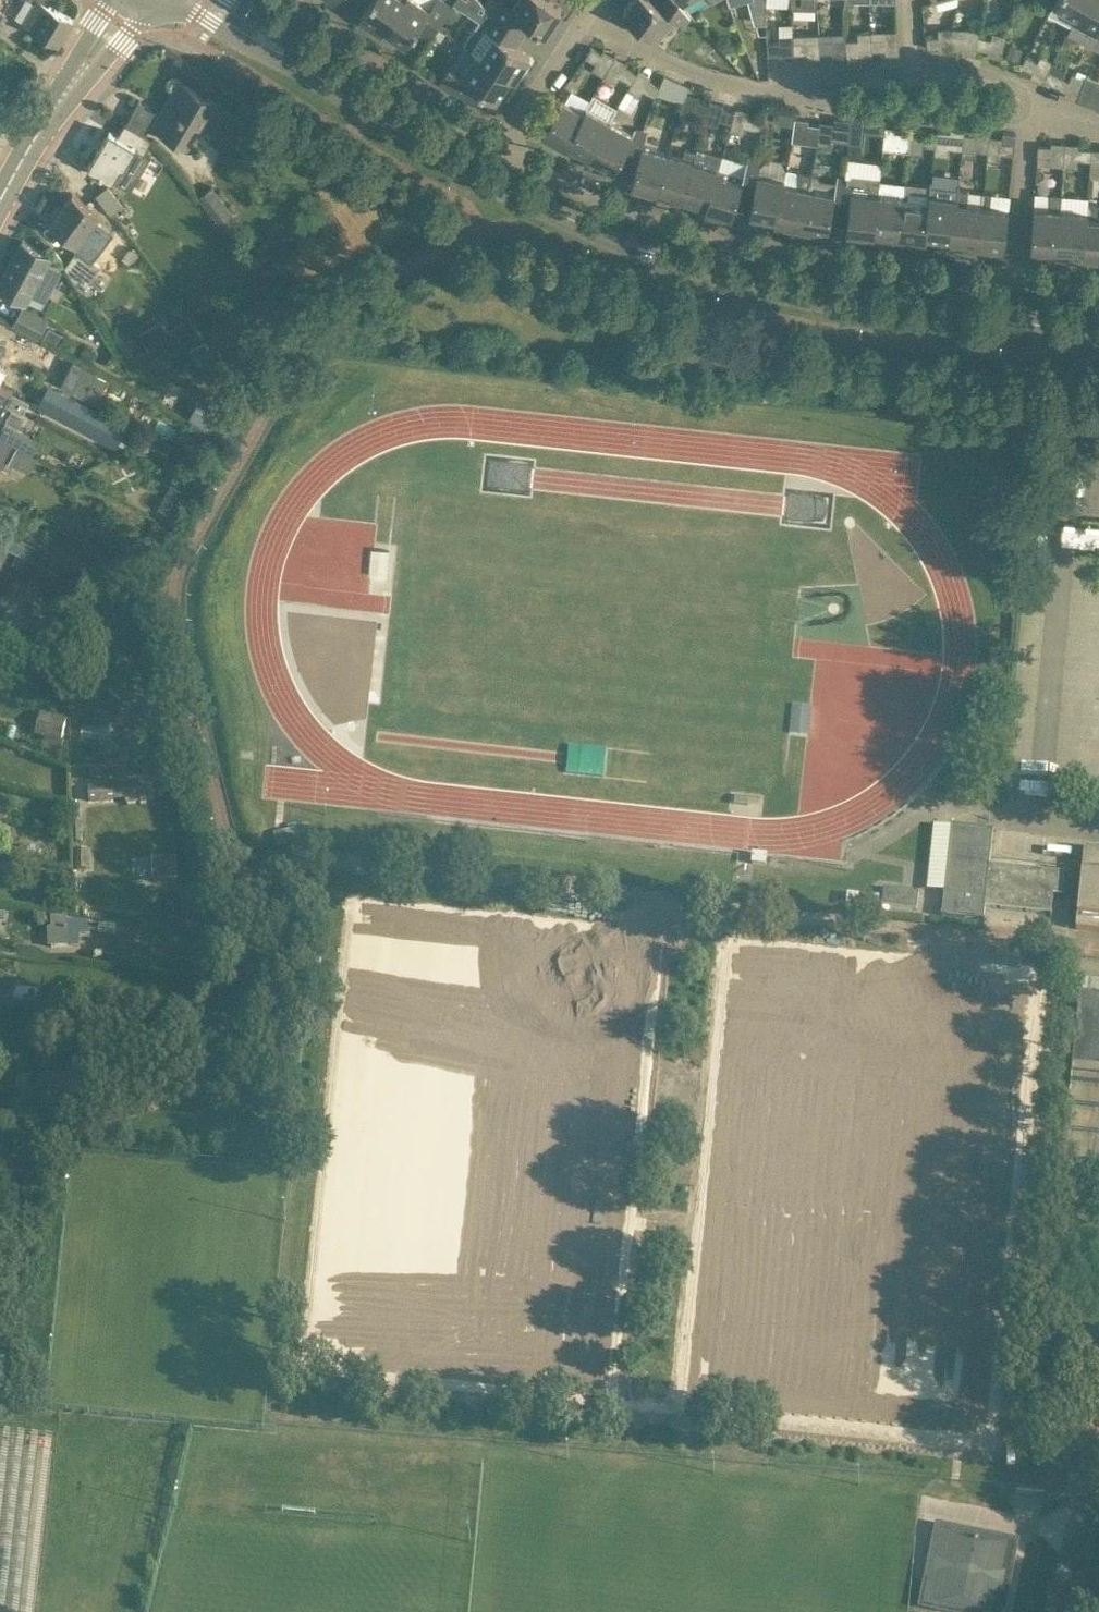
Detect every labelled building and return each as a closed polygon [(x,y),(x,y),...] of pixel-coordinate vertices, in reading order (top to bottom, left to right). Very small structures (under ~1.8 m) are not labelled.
[(73,18),(49,4),(51,0),(34,0),(37,2),(26,21),(60,41),(73,18)] [(385,25),(403,0),(369,0),(359,14),(382,30),(385,25)] [(437,24),(452,3),(447,0),(434,0),(430,6),(421,0),(403,0),(385,25),(407,41),(422,20),(434,29),(437,24)] [(553,0),(499,0),(492,10),(517,27),(525,15),(547,29),(562,6),(553,0)] [(683,0),(663,0),(660,4),(655,0),(631,0),(623,11),(657,36),(672,15),(684,23),(691,14),(683,0)] [(1078,13),(1079,14),(1086,0),(1054,0),(1054,1),(1078,13)] [(1079,14),(1078,13),(1076,17),(1098,29),(1098,0),(1086,0),(1079,14)] [(491,11),(488,7),(479,19),(464,41),(463,42),(476,50),(481,53),(480,54),(511,74),(515,77),(531,54),(509,40),(517,27),(492,10),(491,11)] [(927,46),(939,46),(939,50),(953,50),(953,46),(952,33),(952,26),(938,26),(938,35),(927,35),(927,46)] [(979,28),(966,27),(965,34),(952,33),(953,46),(963,47),(962,50),(976,51),(977,45),(977,46),(979,34),(978,34),(979,28)] [(900,52),(899,28),(872,30),(873,49),(886,48),(886,52),(900,52)] [(846,54),(845,38),(845,31),(820,32),(820,51),(833,50),(833,55),(846,54)] [(807,56),(820,55),(821,55),(820,51),(820,32),(794,33),(794,51),(807,51),(807,56)] [(781,52),(781,57),(794,56),(794,51),(794,33),(779,33),(779,41),(768,42),(768,53),(780,53),(781,52)] [(979,34),(977,46),(989,48),(991,37),(979,34)] [(858,38),(845,38),(846,54),(847,54),(847,58),(859,58),(858,38)] [(1007,55),(1018,59),(1022,47),(1010,43),(1007,55)] [(592,45),(586,55),(596,61),(602,51),(592,45)] [(481,53),(476,50),(461,72),(450,64),(441,78),(467,95),(475,82),(497,96),(511,74),(480,54),(481,53)] [(1033,70),(1030,74),(1043,80),(1044,78),(1049,68),(1050,68),(1053,61),(1054,59),(1041,53),(1038,59),(1027,53),(1021,64),(1022,65),(1033,70)] [(626,65),(620,75),(632,82),(638,71),(626,65)] [(1064,94),(1077,99),(1086,76),(1072,71),(1070,78),(1060,73),(1050,68),(1049,68),(1044,78),(1066,89),(1064,94)] [(659,88),(672,92),(676,78),(665,73),(661,85),(659,88)] [(1077,99),(1098,107),(1098,78),(1087,74),(1086,76),(1077,99)] [(133,110),(151,122),(189,143),(204,118),(215,99),(180,78),(159,112),(151,107),(152,105),(140,98),(133,110)] [(656,95),(657,92),(661,85),(650,78),(644,89),(656,95)] [(568,139),(569,140),(590,152),(610,118),(617,106),(594,92),(584,109),(585,110),(568,139)] [(585,110),(584,109),(562,96),(542,130),(567,144),(569,140),(568,139),(585,110)] [(695,111),(706,114),(710,103),(699,99),(695,111)] [(725,103),(724,103),(712,99),(711,99),(710,103),(706,114),(704,121),(718,125),(720,118),(732,122),(735,111),(723,107),(725,103)] [(790,124),(792,112),(780,110),(777,121),(790,124)] [(764,118),(749,114),(746,126),(761,130),(764,118)] [(792,140),(818,143),(820,124),(809,122),(809,118),(795,116),(792,140)] [(834,121),(822,120),(821,120),(820,124),(818,143),(832,145),(832,138),(850,140),(852,118),(835,116),(834,121)] [(614,166),(621,154),(634,132),(633,132),(610,118),(590,152),(614,166)] [(110,129),(89,164),(101,171),(113,178),(131,189),(152,155),(145,150),(153,138),(145,133),(126,122),(119,134),(110,129)] [(898,141),(910,142),(911,127),(911,131),(898,130),(899,126),(885,124),(882,148),(897,149),(898,141)] [(948,146),(962,148),(963,148),(965,132),(964,132),(965,128),(950,126),(949,131),(937,130),(936,129),(936,134),(937,134),(936,145),(935,145),(934,153),(935,153),(947,154),(948,146)] [(923,144),(935,145),(936,145),(937,134),(936,134),(924,133),(925,128),(913,127),(911,127),(910,142),(909,151),(923,152),(923,144)] [(631,181),(657,188),(668,151),(643,144),(647,131),(636,128),(633,132),(634,132),(621,154),(638,159),(631,181)] [(976,149),(988,150),(989,134),(990,129),(978,128),(978,133),(965,132),(963,148),(962,148),(962,155),(975,156),(976,149)] [(1004,131),(1002,151),(1014,152),(1016,132),(1004,131)] [(1064,164),(1065,140),(1051,139),(1051,144),(1039,143),(1038,155),(1051,156),(1051,163),(1064,164)] [(1078,158),(1090,159),(1091,159),(1092,147),(1079,146),(1079,141),(1065,140),(1064,164),(1077,165),(1078,158)] [(694,159),(696,150),(686,147),(683,156),(668,151),(657,188),(682,196),(693,159),(694,159)] [(1092,147),(1091,159),(1090,159),(1089,175),(1090,175),(1098,176),(1098,148),(1092,147)] [(751,210),(776,215),(777,215),(783,182),(786,168),(781,158),(768,156),(760,164),(756,163),(757,158),(748,157),(747,161),(743,174),(740,185),(741,185),(755,188),(751,210)] [(720,167),(694,159),(693,159),(682,196),(706,203),(708,204),(717,171),(718,171),(720,167)] [(740,185),(743,174),(720,167),(718,171),(717,171),(708,204),(706,203),(704,208),(732,216),(741,185),(740,185)] [(777,215),(776,215),(775,220),(802,225),(809,187),(808,187),(811,171),(801,169),(798,185),(783,182),(777,215)] [(828,230),(833,204),(832,204),(835,192),(837,179),(821,176),(818,172),(811,171),(808,187),(809,187),(802,225),(828,230)] [(874,231),(881,178),(881,176),(852,173),(852,176),(838,174),(837,179),(835,192),(832,204),(833,204),(850,206),(847,228),(874,231)] [(105,178),(96,192),(131,239),(146,214),(136,207),(140,200),(105,178)] [(874,231),(900,234),(905,195),(906,181),(881,178),(874,231)] [(927,232),(928,232),(951,235),(952,235),(956,200),(957,201),(959,185),(959,181),(949,180),(947,194),(930,192),(929,198),(931,198),(927,232)] [(240,220),(213,184),(197,196),(223,232),(240,220)] [(951,240),(978,243),(982,204),(968,202),(969,186),(959,185),(957,201),(956,200),(952,235),(951,235),(951,240)] [(73,191),(51,221),(69,234),(75,239),(72,242),(98,262),(109,247),(118,234),(119,234),(95,217),(100,211),(91,205),(86,201),(73,191)] [(984,191),(982,204),(978,243),(1005,246),(1009,207),(991,205),(993,192),(984,191)] [(1032,245),(1058,247),(1062,193),(1051,193),(1050,207),(1034,206),(1032,245)] [(1089,201),(1089,195),(1062,193),(1058,247),(1083,249),(1084,249),(1087,216),(1088,216),(1089,201)] [(906,195),(905,195),(900,234),(927,237),(928,232),(927,232),(931,198),(929,198),(906,195)] [(1098,255),(1098,215),(1098,202),(1089,201),(1088,216),(1087,216),(1084,249),(1083,249),(1083,254),(1098,255)] [(307,234),(315,228),(306,216),(298,223),(307,234)] [(326,237),(330,234),(339,228),(333,219),(318,229),(324,238),(326,237)] [(17,294),(27,300),(52,253),(23,238),(0,281),(0,285),(17,294)] [(78,246),(65,264),(82,291),(101,264),(78,246)] [(13,322),(39,335),(49,315),(24,302),(13,322)] [(199,335),(190,322),(171,335),(161,321),(146,331),(160,353),(199,335)] [(56,343),(61,333),(49,326),(43,337),(56,343)] [(9,367),(18,351),(5,344),(7,341),(0,337),(0,382),(9,367)] [(143,361),(139,352),(128,359),(132,366),(143,361)] [(1,415),(7,403),(24,411),(30,399),(14,390),(0,383),(0,414),(1,415)] [(50,383),(38,404),(117,446),(120,440),(127,428),(128,425),(94,407),(50,383)] [(204,390),(190,415),(220,433),(235,407),(204,390)] [(32,452),(39,439),(4,421),(0,429),(0,434),(32,452)] [(32,452),(0,434),(0,465),(10,471),(15,463),(30,471),(38,455),(32,452)] [(166,492),(182,501),(188,490),(172,481),(171,482),(166,492)] [(0,520),(0,540),(10,546),(17,550),(23,540),(3,528),(6,523),(0,520)] [(0,540),(0,561),(2,562),(10,546),(0,540)] [(26,558),(17,553),(13,560),(22,565),(26,558)] [(794,702),(791,730),(810,733),(814,704),(794,702)] [(46,716),(42,736),(46,737),(63,741),(67,722),(46,716)] [(568,770),(605,771),(606,745),(569,744),(568,770)] [(90,767),(90,775),(104,775),(103,767),(90,767)] [(150,785),(89,789),(89,802),(126,799),(147,798),(151,798),(150,785)] [(51,816),(66,819),(68,805),(54,802),(51,816)] [(940,894),(944,895),(941,917),(983,921),(984,912),(985,912),(985,908),(1050,915),(1050,919),(1051,919),(1054,895),(1061,896),(1061,901),(1062,901),(1065,874),(989,866),(993,830),(947,825),(947,827),(951,827),(944,893),(940,893),(940,894)] [(292,830),(294,843),(312,840),(310,827),(292,830)] [(1085,848),(1083,864),(1076,930),(1098,932),(1098,850),(1085,848)] [(753,856),(752,865),(766,866),(767,857),(767,856),(753,855),(753,856)] [(176,859),(152,860),(153,882),(176,881),(176,859)] [(902,891),(901,891),(884,888),(882,906),(900,909),(902,891)] [(68,947),(67,917),(50,917),(51,930),(47,930),(48,948),(68,947)] [(1098,995),(1098,982),(1082,980),(1081,993),(1098,995)] [(1098,1178),(1098,995),(1081,993),(1080,993),(1061,1173),(1098,1178)] [(48,1090),(56,1096),(67,1083),(59,1076),(48,1090)] [(946,1611),(1004,1611),(1018,1542),(937,1525),(920,1607),(946,1611)]
